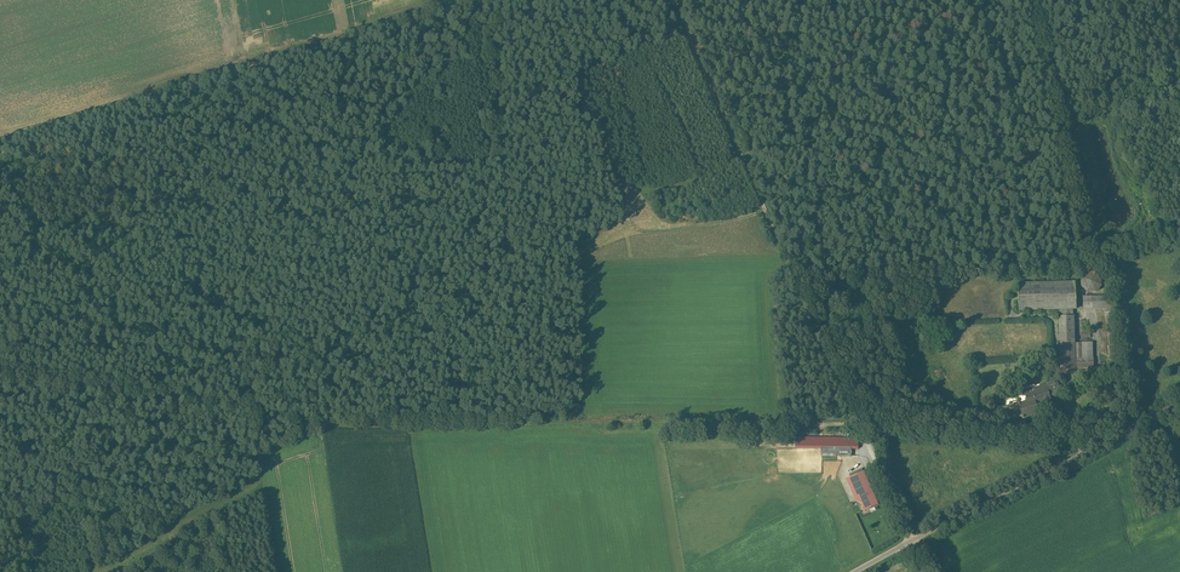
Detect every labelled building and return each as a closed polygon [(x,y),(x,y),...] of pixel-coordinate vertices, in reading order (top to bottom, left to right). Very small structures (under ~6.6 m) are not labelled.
[(1081,286),(1088,292),(1096,292),(1102,286),(1102,277),(1095,272),(1087,272),(1081,278),(1081,286)] [(1077,310),(1076,281),(1017,283),(1018,312),(1058,310),(1060,370),(1076,369),(1094,368),(1093,342),(1075,343),(1074,310),(1077,310)] [(1112,295),(1083,296),(1083,309),(1104,309),(1104,313),(1114,311),(1112,295)] [(1059,390),(1057,385),(1048,387),(1047,382),(1023,390),(1027,401),(1019,404),(1024,419),(1042,413),(1039,405),(1045,403),(1046,404),(1052,402),(1049,393),(1059,390)] [(1020,435),(1031,432),(1027,420),(1017,422),(1020,435)] [(859,437),(796,437),(796,448),(821,448),(821,457),(852,457),(852,450),(859,450),(859,437)] [(846,480),(856,502),(861,500),(873,494),(863,472),(846,480)] [(878,505),(873,494),(861,500),(865,510),(878,505)]
